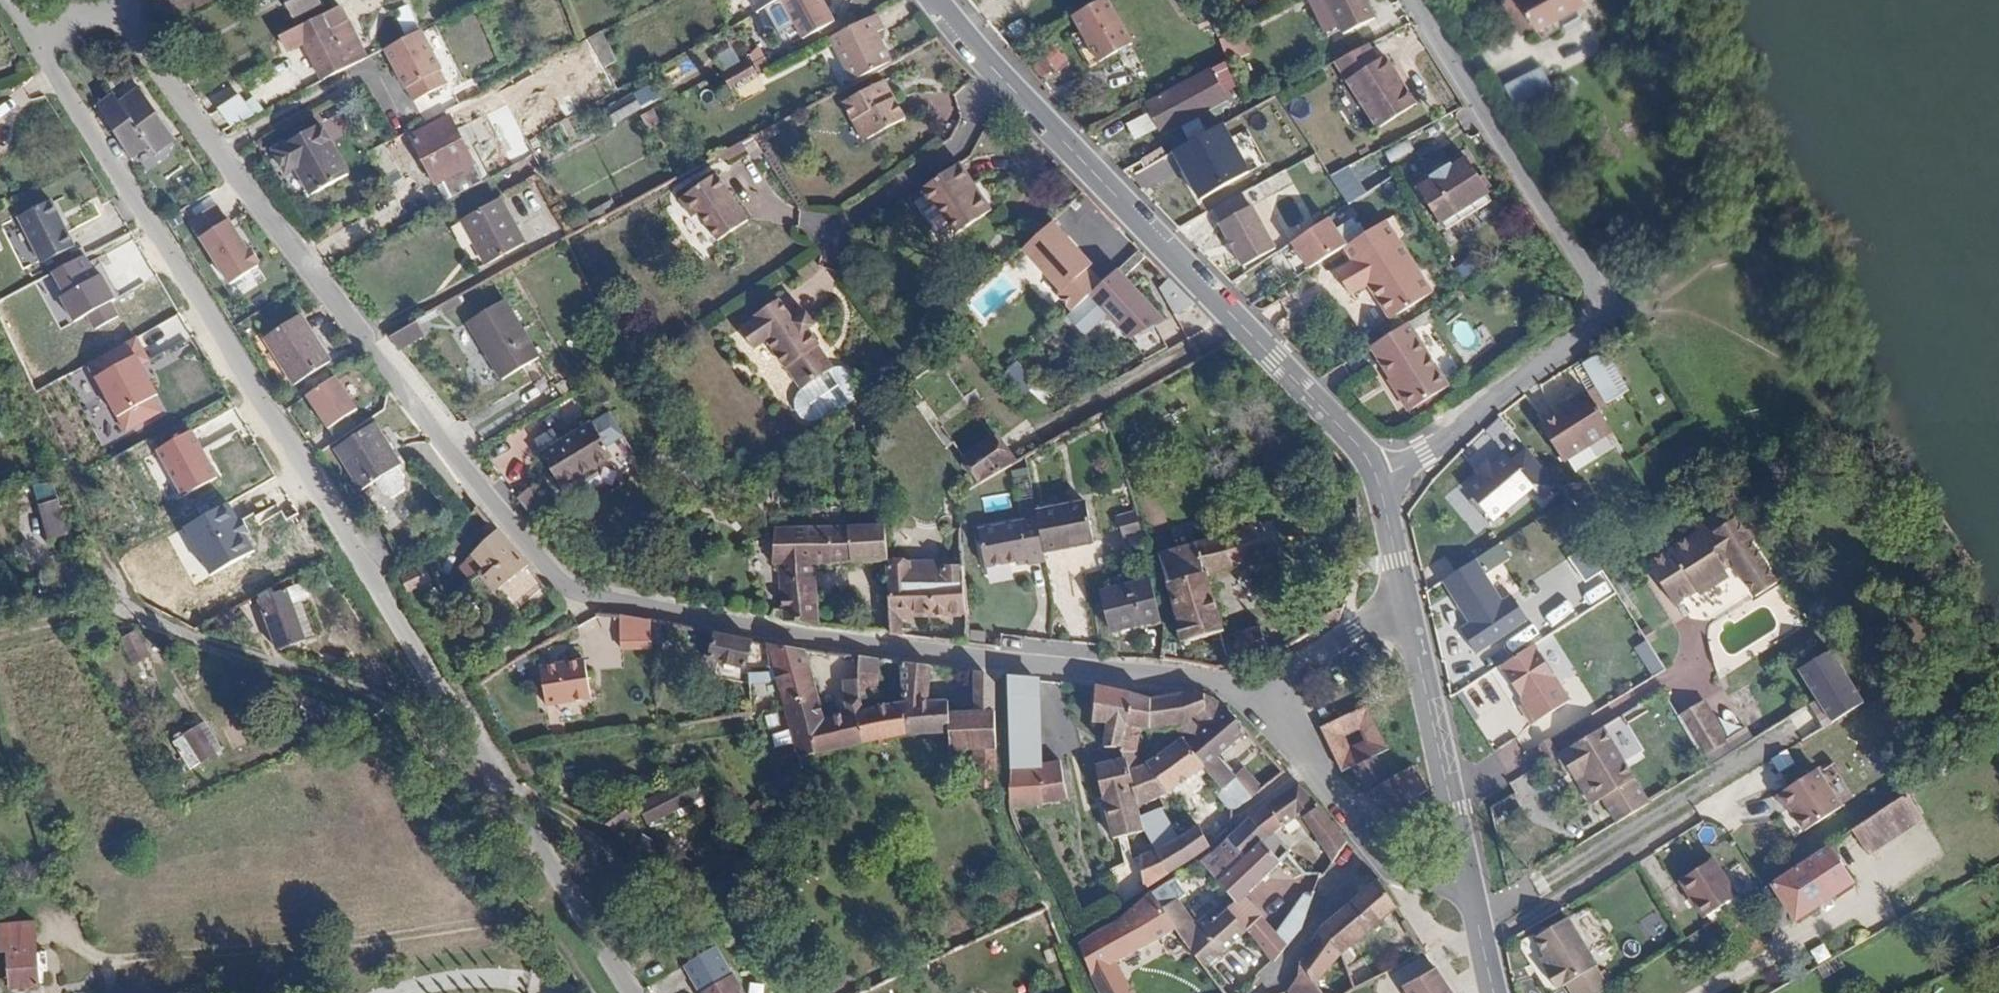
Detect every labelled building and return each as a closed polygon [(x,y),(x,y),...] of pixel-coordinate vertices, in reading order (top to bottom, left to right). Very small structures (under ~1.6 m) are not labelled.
[(295,15),(320,3),(318,0),(288,0),(295,15)] [(329,8),(350,51),(368,42),(346,0),(345,0),(329,8)] [(413,0),(410,0),(398,6),(411,32),(421,27),(425,25),(413,0)] [(802,0),(782,0),(794,21),(809,13),(802,0)] [(809,13),(818,29),(850,11),(844,0),(802,0),(809,13)] [(1067,16),(1075,30),(1093,63),(1126,43),(1101,0),(1095,0),(1067,16)] [(1337,28),(1369,11),(1362,0),(1321,0),(1337,28)] [(1519,0),(1511,0),(1501,6),(1516,34),(1533,24),(1519,0)] [(1533,24),(1536,30),(1575,6),(1571,0),(1519,0),(1533,24)] [(350,51),(329,8),(281,33),(288,47),(306,38),(323,71),(339,64),(336,58),(350,51)] [(885,29),(876,13),(834,35),(857,78),(892,60),(877,33),(885,29)] [(606,26),(593,33),(623,85),(635,78),(606,26)] [(443,68),(421,27),(411,32),(387,45),(407,84),(408,84),(415,98),(426,120),(444,110),(459,102),(448,82),(442,69),(443,68)] [(1247,50),(1238,29),(1216,40),(1224,60),(1247,50)] [(1093,63),(1075,30),(1067,34),(1085,67),(1093,63)] [(1375,57),(1365,40),(1331,58),(1375,126),(1413,101),(1382,52),(1375,57)] [(350,51),(356,61),(373,52),(368,42),(350,51)] [(1064,59),(1049,43),(1039,53),(1027,65),(1037,76),(1050,64),(1054,69),(1064,59)] [(356,61),(350,51),(336,58),(339,64),(323,71),(325,76),(356,61)] [(731,86),(760,70),(749,51),(741,57),(721,68),(731,86)] [(760,60),(765,70),(773,66),(768,56),(760,60)] [(1210,62),(1144,98),(1151,110),(1158,123),(1224,87),(1210,62)] [(1516,110),(1555,92),(1544,67),(1505,84),(1516,110)] [(654,76),(625,92),(634,109),(665,93),(654,76)] [(883,81),(876,84),(886,101),(891,98),(883,81)] [(886,101),(876,84),(841,102),(851,121),(856,119),(867,138),(903,119),(891,98),(886,101)] [(126,150),(129,155),(149,142),(154,150),(178,135),(141,86),(119,98),(116,94),(99,103),(126,150)] [(1227,92),(1224,87),(1158,123),(1159,124),(1161,128),(1227,92)] [(99,103),(116,94),(114,90),(96,99),(99,102),(99,103)] [(221,102),(233,124),(253,114),(249,105),(242,92),(221,102)] [(249,105),(253,114),(265,108),(259,100),(249,105)] [(1270,140),(1275,137),(1256,102),(1250,105),(1270,140)] [(639,114),(647,129),(659,121),(651,107),(639,114)] [(1158,123),(1151,110),(1133,122),(1140,133),(1159,124),(1158,123)] [(441,178),(452,197),(482,182),(449,117),(429,126),(432,133),(414,142),(433,181),(441,178)] [(856,119),(851,121),(861,142),(867,138),(856,119)] [(776,123),(764,129),(769,138),(781,132),(776,123)] [(1248,172),(1220,123),(1172,150),(1200,199),(1248,172)] [(310,193),(347,173),(321,125),(273,151),(285,172),(295,168),(310,193)] [(411,135),(414,142),(432,133),(429,126),(411,135)] [(762,153),(750,136),(722,152),(727,161),(745,151),(752,160),(762,153)] [(367,150),(383,177),(396,169),(382,142),(367,150)] [(1489,190),(1485,185),(1478,173),(1466,154),(1453,162),(1451,160),(1431,173),(1433,175),(1417,185),(1441,222),(1489,190)] [(991,208),(958,163),(919,190),(930,207),(937,203),(957,232),(991,208)] [(1478,173),(1485,185),(1490,182),(1482,170),(1478,173)] [(750,219),(718,173),(679,198),(694,218),(701,214),(720,240),(750,219)] [(1246,205),(1238,194),(1213,209),(1221,222),(1219,223),(1244,265),(1274,246),(1247,204),(1246,205)] [(74,246),(50,199),(17,216),(41,262),(74,246)] [(609,213),(604,203),(571,221),(576,231),(609,213)] [(937,203),(930,207),(951,236),(957,232),(937,203)] [(496,204),(458,225),(481,268),(519,247),(496,204)] [(263,262),(233,216),(203,237),(233,282),(263,262)] [(1090,264),(1050,220),(1021,247),(1061,290),(1058,293),(1073,309),(1102,283),(1087,267),(1090,264)] [(1438,293),(1392,222),(1353,247),(1363,262),(1344,275),(1359,297),(1377,285),(1399,320),(1438,293)] [(1477,243),(1459,254),(1471,273),(1489,260),(1477,243)] [(1140,248),(1118,269),(1125,277),(1148,256),(1140,248)] [(1125,277),(1118,269),(1102,283),(1073,309),(1067,315),(1085,335),(1107,315),(1128,338),(1164,319),(1125,277)] [(794,319),(801,315),(788,294),(781,298),(794,319)] [(799,387),(831,368),(817,346),(819,345),(808,330),(815,325),(806,311),(801,315),(794,319),(781,298),(753,315),(755,319),(741,328),(754,348),(767,341),(785,369),(786,368),(799,387)] [(505,300),(468,322),(503,379),(538,356),(505,300)] [(296,316),(265,336),(295,380),(329,358),(320,343),(316,346),(296,316)] [(423,333),(416,318),(388,333),(398,347),(423,333)] [(1182,340),(1164,319),(1128,338),(1148,359),(1182,340)] [(1451,382),(1412,329),(1378,353),(1398,380),(1418,405),(1451,382)] [(151,362),(140,338),(93,364),(126,435),(163,414),(155,397),(161,394),(147,367),(151,362)] [(1606,348),(1583,361),(1606,402),(1628,389),(1606,348)] [(877,379),(895,362),(891,358),(873,374),(877,379)] [(812,420),(818,418),(819,418),(849,398),(850,397),(854,386),(850,378),(845,371),(837,368),(831,368),(799,387),(793,393),(792,403),(797,413),(805,419),(812,420)] [(361,410),(339,377),(309,396),(331,429),(361,410)] [(1394,383),(1413,409),(1418,405),(1398,380),(1394,383)] [(1610,431),(1586,390),(1568,401),(1572,407),(1561,413),(1557,408),(1538,420),(1563,461),(1567,458),(1606,433),(1610,431)] [(850,403),(852,401),(849,398),(819,418),(818,418),(824,427),(839,413),(850,403)] [(850,403),(839,413),(840,424),(852,422),(850,403)] [(336,446),(363,487),(373,481),(379,490),(391,490),(397,485),(399,473),(383,446),(388,443),(375,423),(336,446)] [(594,423),(542,453),(561,486),(613,457),(594,423)] [(219,475),(193,429),(158,448),(183,495),(219,475)] [(1606,433),(1567,458),(1574,469),(1613,444),(1606,433)] [(982,482),(1014,464),(998,441),(967,459),(982,482)] [(1479,474),(1464,485),(1491,518),(1532,485),(1537,491),(1552,479),(1526,446),(1510,458),(1505,452),(1490,464),(1479,474)] [(1474,468),(1479,474),(1490,464),(1486,458),(1474,468)] [(512,502),(532,525),(549,510),(530,487),(512,502)] [(69,526),(59,493),(37,499),(48,533),(69,526)] [(1088,500),(1038,510),(1040,524),(1045,550),(1095,540),(1088,500)] [(239,522),(229,503),(185,528),(212,576),(255,552),(246,535),(251,533),(244,520),(239,522)] [(812,506),(809,526),(841,525),(842,505),(812,506)] [(1698,539),(1729,520),(1721,507),(1689,528),(1692,532),(1698,539)] [(494,592),(529,563),(528,561),(491,518),(482,531),(489,539),(468,558),(494,592)] [(1745,555),(1751,551),(1731,519),(1729,520),(1698,539),(1692,532),(1643,563),(1665,599),(1688,584),(1691,588),(1718,571),(1714,566),(1726,560),(1729,565),(1745,555)] [(1045,550),(1040,524),(1025,527),(1023,521),(981,530),(988,567),(1030,559),(1031,564),(1047,560),(1045,550)] [(820,625),(816,561),(890,559),(887,523),(841,525),(809,526),(774,528),(773,562),(781,562),(783,617),(783,618),(820,625)] [(1232,566),(1222,535),(1158,552),(1183,629),(1179,630),(1182,644),(1185,644),(1185,646),(1191,645),(1191,641),(1224,631),(1206,574),(1232,566)] [(1479,554),(1491,572),(1509,560),(1498,542),(1479,554)] [(1771,584),(1751,551),(1745,555),(1729,565),(1750,597),(1771,584)] [(1457,629),(1473,655),(1526,622),(1510,597),(1501,602),(1485,575),(1491,572),(1479,554),(1439,580),(1466,623),(1457,629)] [(911,611),(968,611),(967,608),(965,585),(962,558),(945,558),(945,562),(888,563),(891,629),(891,632),(903,633),(903,615),(911,615),(911,611)] [(425,566),(403,578),(409,591),(431,580),(425,566)] [(1154,580),(1105,590),(1112,629),(1162,619),(1154,580)] [(296,587),(288,590),(308,639),(316,636),(296,587)] [(308,639),(288,590),(261,600),(273,631),(281,650),(293,645),(308,639)] [(650,618),(620,615),(621,632),(651,631),(650,618)] [(1646,639),(1648,643),(1658,637),(1649,624),(1639,630),(1646,639)] [(1244,658),(1269,650),(1261,627),(1238,633),(1244,658)] [(753,639),(713,630),(708,656),(698,654),(693,674),(715,679),(719,660),(747,665),(753,639)] [(151,657),(136,631),(119,641),(134,667),(151,657)] [(622,648),(652,646),(651,631),(621,632),(622,648)] [(1648,643),(1646,639),(1633,647),(1652,678),(1666,669),(1648,643)] [(772,657),(786,706),(819,699),(805,647),(771,642),(770,642),(772,657)] [(1534,649),(1501,670),(1524,707),(1520,710),(1532,729),(1569,705),(1534,649)] [(1867,701),(1836,649),(1801,669),(1833,722),(1867,701)] [(864,655),(863,655),(862,678),(861,695),(861,698),(878,695),(881,657),(864,655)] [(950,749),(996,748),(997,682),(983,671),(974,670),(975,710),(950,710),(949,698),(929,698),(932,664),(903,660),(904,693),(905,703),(908,733),(948,733),(950,749)] [(587,662),(546,669),(551,706),(592,700),(587,662)] [(1037,762),(1038,678),(1035,677),(1008,674),(1010,767),(1037,768),(1037,762)] [(861,695),(862,678),(846,679),(847,700),(861,698),(861,695)] [(1122,745),(1134,692),(1096,685),(1092,721),(1107,721),(1105,746),(1096,762),(1104,796),(1133,789),(1128,762),(1126,753),(1122,745)] [(1207,705),(1210,696),(1197,688),(1147,697),(1134,692),(1122,745),(1126,753),(1128,762),(1133,789),(1134,790),(1135,798),(1137,806),(1146,802),(1168,792),(1157,775),(1147,764),(1146,764),(1137,765),(1137,747),(1141,727),(1172,723),(1174,727),(1207,705)] [(1220,717),(1225,705),(1210,696),(1207,705),(1174,727),(1182,739),(1184,738),(1187,743),(1205,729),(1220,717)] [(863,742),(908,733),(905,703),(864,709),(861,698),(847,700),(848,707),(850,714),(858,713),(861,729),(863,742)] [(786,706),(802,764),(813,752),(863,742),(861,729),(858,713),(850,714),(824,717),(819,699),(786,706)] [(1678,717),(1703,757),(1728,741),(1703,702),(1678,717)] [(1386,742),(1368,703),(1321,726),(1339,764),(1339,765),(1348,760),(1371,750),(1386,742)] [(1218,757),(1248,731),(1225,706),(1225,705),(1220,717),(1205,729),(1187,743),(1194,753),(1204,767),(1221,788),(1232,779),(1235,777),(1222,762),(1218,757)] [(207,723),(201,727),(218,753),(224,750),(207,723)] [(218,753),(201,727),(182,738),(191,752),(195,750),(205,762),(218,753)] [(1728,741),(1734,751),(1755,738),(1749,728),(1728,741)] [(1602,730),(1558,757),(1569,774),(1576,770),(1598,803),(1599,802),(1634,782),(1602,730)] [(1194,753),(1187,743),(1184,738),(1182,739),(1147,764),(1157,775),(1168,792),(1171,790),(1204,767),(1194,753)] [(1703,757),(1709,766),(1734,751),(1728,741),(1703,757)] [(1390,779),(1371,750),(1348,760),(1369,791),(1369,792),(1390,779)] [(1228,757),(1222,762),(1235,777),(1241,772),(1228,757)] [(1060,758),(1037,762),(1037,768),(1010,767),(1010,806),(1010,807),(1075,794),(1071,769),(1064,770),(1060,758)] [(1853,795),(1832,764),(1822,770),(1819,766),(1815,769),(1839,805),(1853,795)] [(1410,765),(1390,779),(1369,792),(1399,838),(1431,818),(1416,797),(1427,789),(1410,765)] [(1253,797),(1264,789),(1245,768),(1241,772),(1235,777),(1232,779),(1251,799),(1253,797)] [(1839,805),(1815,769),(1775,795),(1784,809),(1788,807),(1803,830),(1839,806),(1839,805)] [(1576,770),(1569,774),(1591,807),(1598,803),(1576,770)] [(1234,809),(1251,799),(1232,779),(1221,788),(1217,792),(1234,809)] [(694,780),(640,806),(648,820),(702,795),(694,780)] [(1648,804),(1634,782),(1599,802),(1614,825),(1630,816),(1648,804)] [(1320,808),(1300,784),(1269,805),(1285,826),(1296,818),(1304,828),(1308,826),(1333,863),(1348,843),(1320,808)] [(1927,813),(1911,790),(1867,819),(1855,826),(1871,850),(1927,813)] [(1137,806),(1135,798),(1104,806),(1114,837),(1144,829),(1140,816),(1137,806)] [(1150,811),(1146,802),(1137,806),(1140,816),(1150,811)] [(1254,817),(1251,819),(1269,836),(1271,837),(1275,834),(1285,826),(1269,805),(1254,817)] [(1140,816),(1144,829),(1157,849),(1158,849),(1178,837),(1159,807),(1150,811),(1140,816)] [(1229,838),(1228,839),(1248,857),(1262,841),(1269,836),(1251,819),(1229,838)] [(1169,873),(1211,844),(1199,825),(1178,837),(1158,849),(1157,849),(1169,873)] [(1829,844),(1853,879),(1880,862),(1871,850),(1855,826),(1829,844)] [(1269,836),(1262,841),(1278,859),(1288,850),(1275,834),(1271,837),(1269,836)] [(1200,860),(1199,861),(1234,899),(1238,903),(1243,898),(1280,861),(1278,859),(1262,841),(1248,857),(1228,839),(1200,860)] [(1829,844),(1772,882),(1795,918),(1853,879),(1829,844)] [(1169,873),(1157,849),(1138,855),(1144,889),(1145,888),(1169,873)] [(1736,896),(1712,859),(1678,881),(1702,918),(1736,896)] [(1343,952),(1397,907),(1379,880),(1320,928),(1341,954),(1343,952)] [(1276,933),(1286,944),(1300,929),(1314,894),(1307,892),(1276,933)] [(1079,943),(1091,974),(1112,963),(1177,927),(1161,907),(1152,894),(1119,918),(1079,943)] [(1249,928),(1273,957),(1286,944),(1276,933),(1243,898),(1238,903),(1234,899),(1224,909),(1225,909),(1247,929),(1249,928)] [(1177,927),(1182,935),(1191,928),(1172,901),(1161,907),(1177,927)] [(1220,905),(1212,911),(1218,916),(1225,909),(1224,909),(1220,905)] [(1182,935),(1197,957),(1202,964),(1247,929),(1225,909),(1218,916),(1212,911),(1191,928),(1182,935)] [(1596,966),(1566,918),(1533,939),(1544,956),(1539,959),(1546,971),(1544,972),(1555,989),(1561,985),(1562,987),(1596,966)] [(39,952),(37,924),(2,926),(4,951),(11,951),(14,987),(41,985),(40,970),(39,952)] [(1314,983),(1341,954),(1320,928),(1299,959),(1314,983)] [(700,992),(734,973),(719,946),(685,965),(700,992)] [(48,951),(39,952),(40,970),(48,970),(48,951)] [(1193,992),(1223,992),(1202,964),(1197,957),(1177,972),(1193,992)] [(1290,992),(1320,992),(1319,990),(1314,983),(1299,959),(1299,961),(1297,976),(1287,989),(1290,992)] [(1101,992),(1108,992),(1121,983),(1112,963),(1091,974),(1091,975),(1101,992)] [(1437,968),(1404,986),(1408,992),(1453,992),(1437,968)] [(700,992),(701,992),(746,992),(734,973),(700,992)] [(1121,983),(1108,992),(1130,992),(1121,983)]
